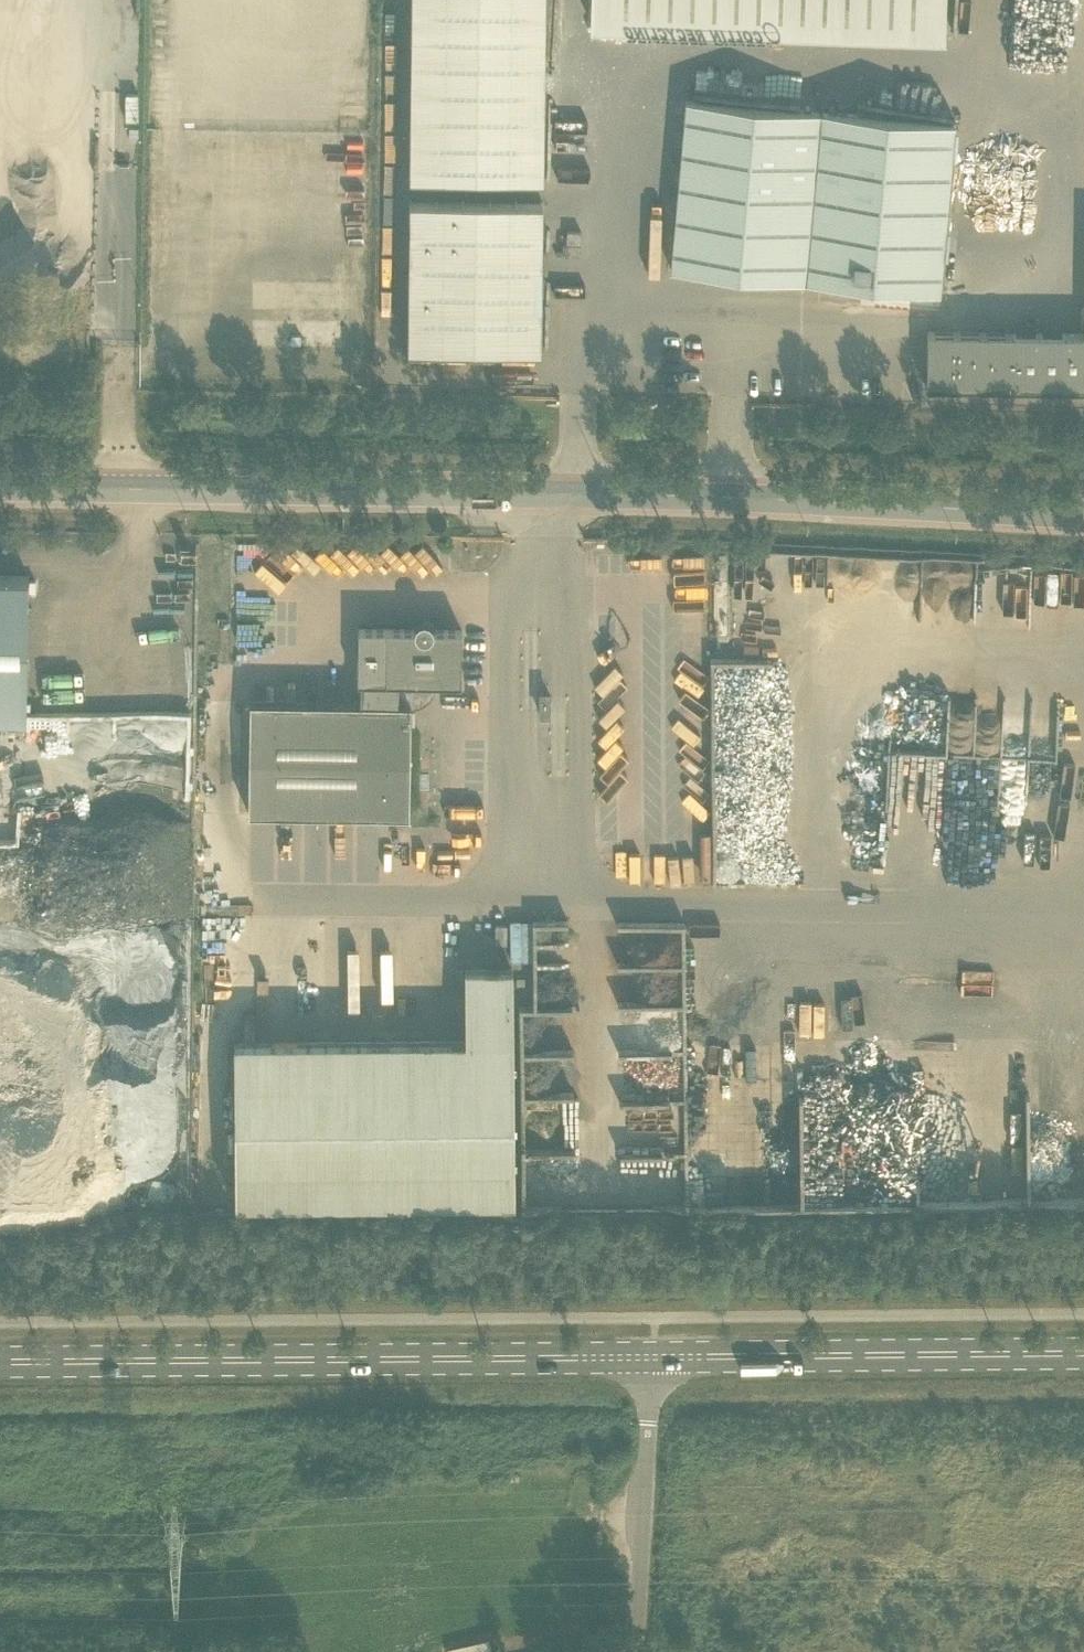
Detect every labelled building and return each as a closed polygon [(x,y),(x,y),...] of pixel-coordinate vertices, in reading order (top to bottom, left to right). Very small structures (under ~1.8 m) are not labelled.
[(543,178),(545,0),(412,0),(410,177),(543,178)] [(585,18),(941,32),(942,0),(586,0),(585,18)] [(955,122),(686,98),(671,268),(940,292),(955,122)] [(542,201),(410,200),(408,347),(541,349),(542,201)] [(927,331),(926,386),(1083,388),(1083,333),(927,331)] [(0,575),(0,718),(27,719),(24,918),(167,920),(172,578),(0,575)] [(461,682),(461,629),(433,629),(433,624),(429,620),(424,619),(420,620),(416,624),(415,628),(359,628),(358,681),(362,681),(361,702),(251,701),(250,813),(411,815),(412,703),(415,703),(417,702),(419,702),(421,701),(424,699),(426,698),(427,696),(430,694),(430,692),(432,690),(432,688),(433,686),(433,684),(433,682),(461,682)] [(508,918),(510,956),(530,955),(529,918),(508,918)] [(670,963),(669,921),(614,923),(616,965),(670,963)] [(513,967),(465,968),(467,1034),(467,1040),(235,1043),(236,1206),(515,1204),(513,967)] [(488,1636),(446,1648),(447,1651),(492,1651),(488,1636)]
